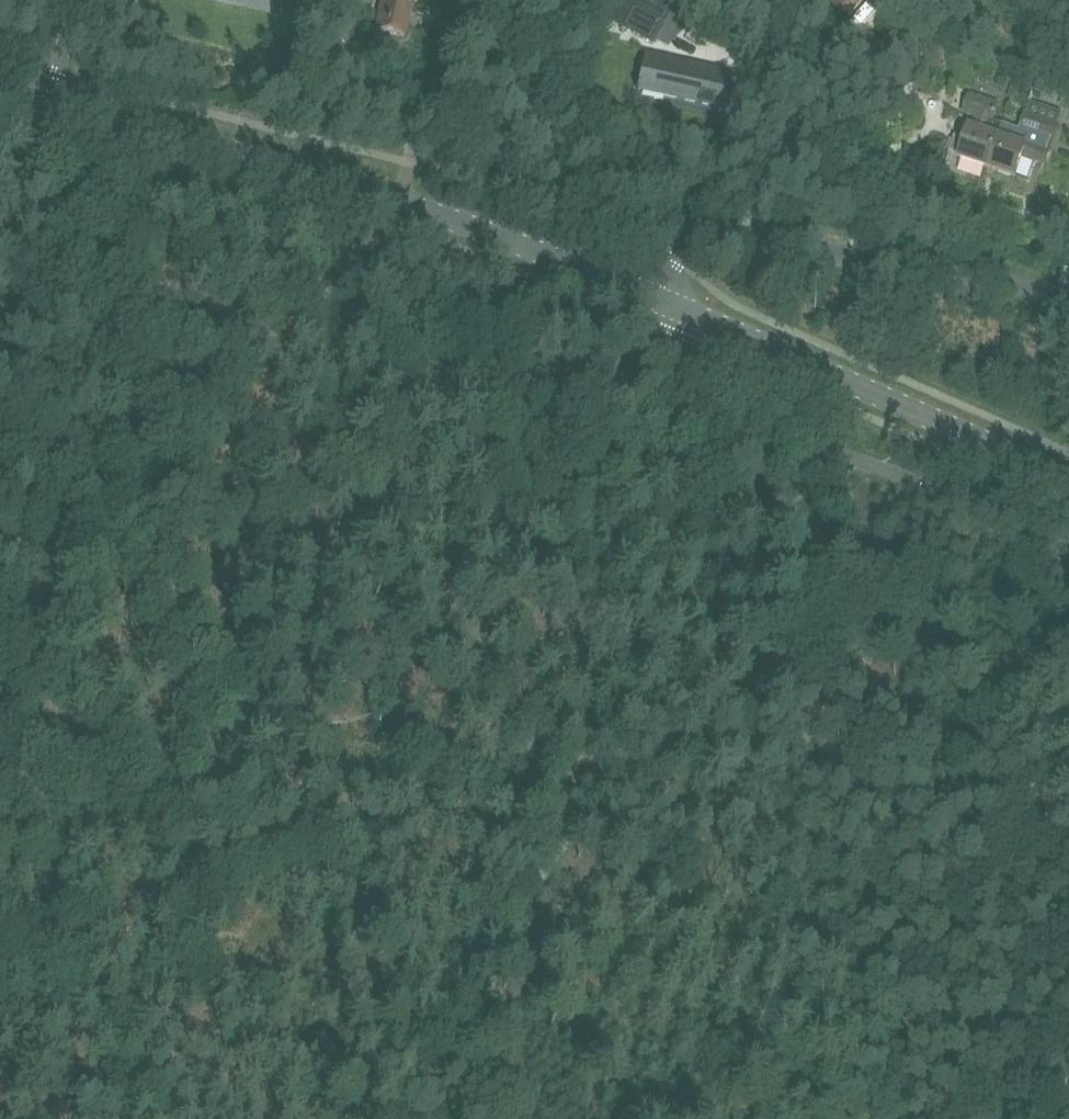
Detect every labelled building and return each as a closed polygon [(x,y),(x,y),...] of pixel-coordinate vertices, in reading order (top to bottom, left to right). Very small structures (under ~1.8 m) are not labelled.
[(411,6),(395,2),(395,0),(381,0),(375,30),(405,37),(411,6)] [(651,42),(661,22),(657,20),(665,4),(656,0),(609,0),(631,11),(622,28),(651,42)] [(643,56),(635,87),(721,107),(728,76),(643,56)] [(989,167),(1001,124),(993,121),(998,104),(969,95),(964,110),(977,115),(973,128),(969,126),(965,139),(955,136),(950,152),(960,155),(959,157),(989,167)] [(1001,124),(989,167),(1015,176),(1016,175),(1027,179),(1034,160),(1045,164),(1049,150),(1047,149),(1050,137),(1053,138),(1058,125),(1025,114),(1019,130),(1001,124)]
